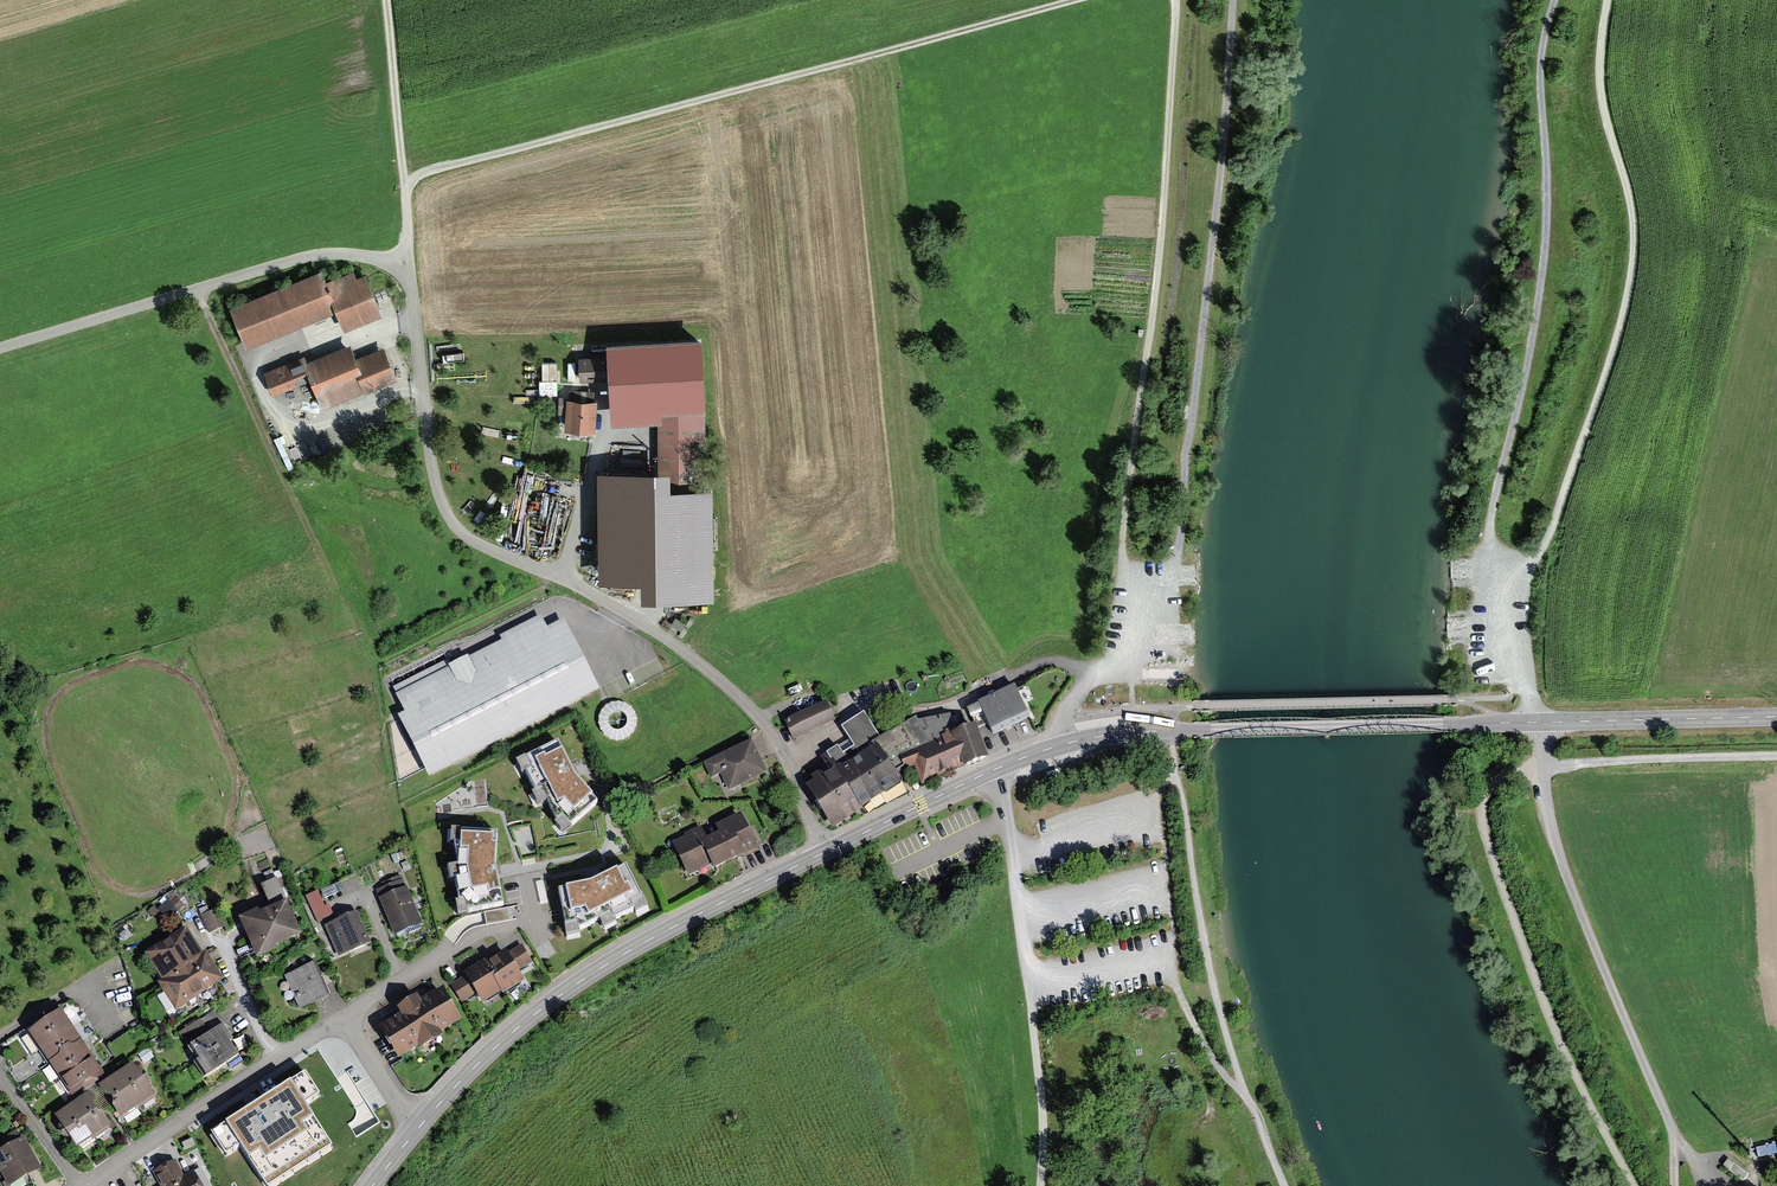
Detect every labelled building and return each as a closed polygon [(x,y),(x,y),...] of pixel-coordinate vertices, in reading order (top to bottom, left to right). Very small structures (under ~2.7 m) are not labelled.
[(321,268),(230,306),(248,347),(336,310),(344,330),(382,314),(365,273),(357,276),(354,270),(326,281),(321,268)] [(700,337),(607,341),(608,356),(609,379),(611,421),(656,419),(660,419),(660,408),(704,406),(700,337)] [(322,408),(396,378),(382,345),(356,356),(350,341),(307,359),(305,354),(263,371),(272,394),(310,379),(322,408)] [(608,356),(579,357),(580,380),(609,379),(608,356)] [(561,381),(577,381),(578,363),(562,363),(561,381)] [(539,395),(557,395),(556,380),(539,381),(539,395)] [(596,411),(597,399),(568,397),(565,428),(594,431),(596,411)] [(706,471),(704,406),(660,408),(660,419),(656,419),(658,471),(671,471),(706,471)] [(658,471),(598,471),(599,581),(641,581),(641,598),(713,597),(712,487),(671,488),(671,471),(658,471)] [(502,641),(395,696),(403,713),(397,716),(429,777),(599,690),(563,621),(548,628),(541,615),(500,636),(502,641)] [(1012,684),(977,701),(993,734),(1028,718),(1012,684)] [(832,719),(823,701),(783,721),(791,739),(832,719)] [(635,705),(601,705),(602,739),(636,738),(635,705)] [(814,783),(806,788),(831,829),(862,811),(860,808),(899,785),(894,777),(881,754),(886,751),(880,741),(865,715),(842,728),(854,749),(843,755),(838,746),(819,757),(826,769),(811,778),(814,783)] [(987,760),(976,728),(956,735),(951,717),(918,723),(917,720),(880,741),(886,751),(881,754),(894,777),(902,772),(906,770),(915,767),(922,785),(987,760)] [(751,740),(703,763),(711,779),(720,774),(728,791),(767,772),(751,740)] [(574,775),(558,742),(526,758),(526,757),(516,762),(522,775),(526,773),(536,792),(531,795),(537,807),(547,801),(557,821),(555,824),(564,833),(597,802),(575,777),(574,775)] [(684,837),(673,843),(688,875),(711,864),(714,869),(742,856),(743,858),(759,851),(742,812),(714,825),(718,833),(707,837),(702,825),(682,833),(684,837)] [(495,869),(497,832),(452,829),(450,843),(454,843),(459,865),(449,867),(451,880),(456,880),(459,901),(455,901),(458,915),(468,913),(468,911),(502,904),(495,869)] [(592,883),(558,890),(566,926),(565,925),(566,936),(580,932),(579,929),(599,920),(606,932),(616,926),(613,919),(633,909),(635,913),(648,907),(643,898),(641,898),(626,866),(592,883)] [(402,874),(383,882),(385,886),(378,889),(381,896),(378,898),(383,910),(394,936),(423,924),(402,874)] [(257,957),(277,948),(276,945),(300,934),(276,880),(264,885),(274,907),(258,915),(257,912),(240,920),(257,957)] [(941,886),(939,881),(929,885),(931,890),(941,886)] [(340,882),(321,890),(325,900),(344,892),(340,882)] [(317,890),(306,895),(317,922),(333,915),(329,905),(324,907),(317,890)] [(209,934),(225,927),(217,909),(202,915),(209,934)] [(346,916),(325,925),(338,955),(369,942),(356,911),(346,916)] [(203,954),(185,927),(144,954),(161,980),(158,982),(176,1011),(224,980),(206,952),(203,954)] [(525,979),(506,949),(488,960),(486,958),(464,972),(465,974),(452,983),(464,1000),(476,993),(481,1002),(501,990),(503,994),(525,979)] [(314,962),(284,975),(299,1009),(329,995),(314,962)] [(440,984),(419,997),(416,992),(394,1006),(398,1012),(377,1025),(398,1058),(461,1018),(440,984)] [(474,1014),(481,1006),(472,998),(464,1006),(474,1014)] [(70,1098),(104,1075),(102,1071),(91,1056),(81,1041),(71,1026),(61,1011),(27,1034),(70,1098)] [(204,1078),(238,1055),(230,1042),(233,1040),(215,1012),(182,1034),(199,1060),(194,1063),(204,1078)] [(245,1038),(236,1041),(241,1051),(249,1047),(245,1038)] [(98,1086),(120,1118),(154,1095),(132,1063),(98,1086)] [(255,1104),(213,1131),(227,1154),(242,1144),(269,1185),(331,1146),(304,1103),(319,1093),(305,1071),(255,1104)] [(89,1092),(54,1115),(77,1148),(111,1125),(89,1092)] [(0,1151),(0,1170),(9,1185),(11,1185),(41,1169),(28,1148),(23,1138),(0,1151)] [(192,1138),(182,1143),(185,1150),(195,1145),(192,1138)] [(1776,1153),(1775,1144),(1756,1149),(1758,1158),(1776,1153)] [(1748,1175),(1728,1159),(1723,1166),(1743,1181),(1748,1175)] [(152,1172),(159,1185),(200,1185),(194,1173),(185,1177),(175,1160),(152,1172)]
